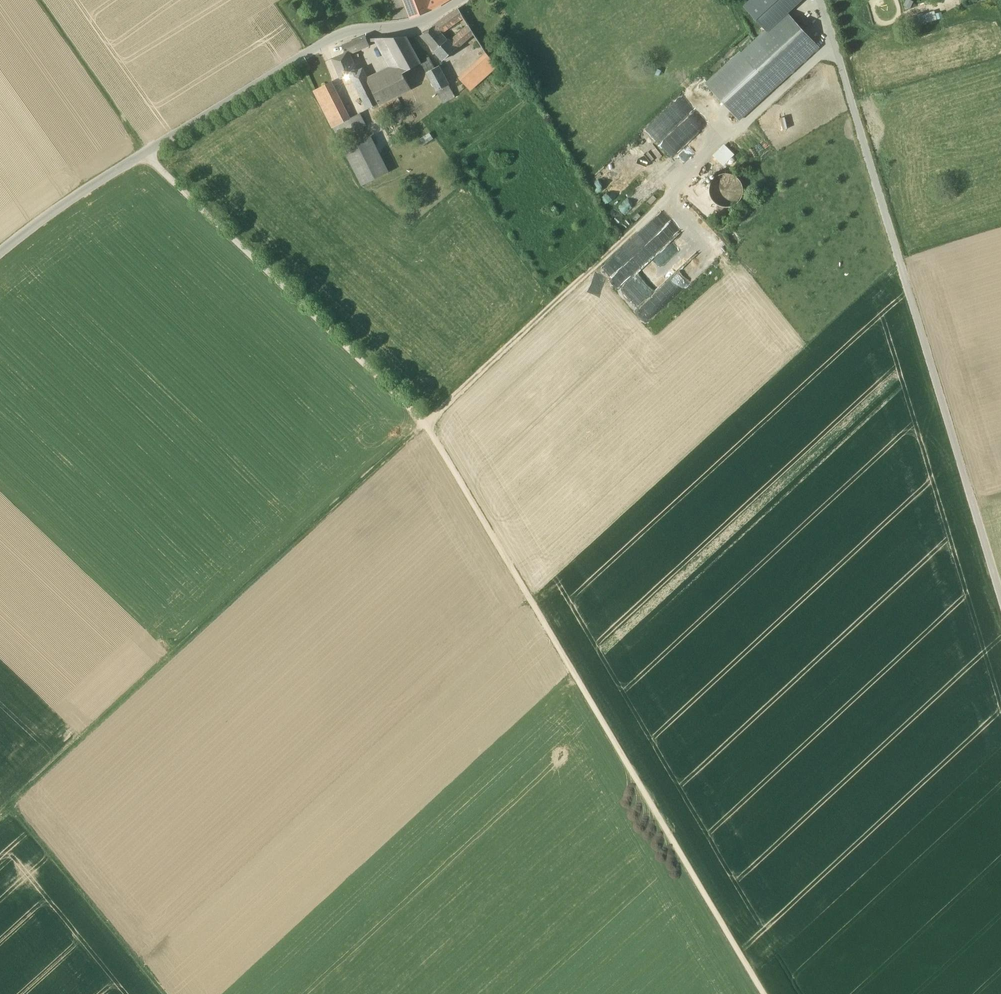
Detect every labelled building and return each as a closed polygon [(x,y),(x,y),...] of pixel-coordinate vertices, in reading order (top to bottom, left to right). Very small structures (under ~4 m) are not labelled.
[(411,18),(431,10),(444,3),(443,0),(435,0),(428,3),(427,0),(404,0),(411,18)] [(746,8),(767,30),(786,12),(789,15),(804,2),(802,0),(755,0),(746,8)] [(459,9),(445,19),(449,26),(463,16),(459,9)] [(911,15),(914,25),(936,20),(933,9),(911,15)] [(741,53),(741,54),(773,89),(818,47),(789,15),(786,12),(767,30),(741,53)] [(445,19),(438,24),(443,31),(449,26),(445,19)] [(438,24),(421,36),(435,51),(446,41),(440,35),(443,31),(438,24)] [(469,26),(451,42),(456,49),(474,34),(469,26)] [(345,53),(333,59),(341,78),(345,76),(345,77),(350,75),(354,82),(359,80),(355,71),(347,53),(369,44),(366,36),(343,45),(345,53)] [(407,37),(375,38),(383,53),(390,50),(398,66),(399,66),(403,73),(421,63),(407,37)] [(451,42),(448,39),(446,41),(435,51),(443,60),(456,49),(451,42)] [(390,50),(383,53),(392,69),(398,66),(390,50)] [(740,52),(706,84),(739,120),(773,89),(741,54),(741,53),(740,52)] [(487,54),(459,78),(470,90),(498,66),(487,54)] [(429,58),(421,63),(426,73),(435,68),(429,58)] [(392,69),(368,82),(369,84),(357,90),(367,109),(379,103),(380,105),(411,89),(403,73),(399,66),(398,66),(392,69)] [(435,68),(426,73),(436,91),(449,85),(439,66),(435,68)] [(368,82),(362,68),(355,71),(359,80),(354,82),(357,90),(369,84),(368,82)] [(350,119),(331,82),(314,91),(333,128),(349,120),(350,120),(350,119)] [(449,85),(436,91),(443,103),(455,97),(449,85)] [(360,114),(350,119),(350,120),(349,120),(353,127),(355,132),(366,126),(360,114)] [(349,120),(333,128),(337,136),(353,127),(349,120)] [(371,137),(344,150),(362,186),(389,172),(371,137)] [(635,162),(600,198),(607,205),(643,170),(635,162)] [(599,189),(616,174),(610,168),(593,183),(599,189)] [(660,212),(600,267),(618,286),(629,276),(624,271),(635,261),(636,263),(639,261),(641,263),(648,256),(640,247),(669,221),(660,212)] [(659,281),(664,285),(697,246),(679,230),(662,251),(665,253),(655,264),(666,273),(659,281)]
